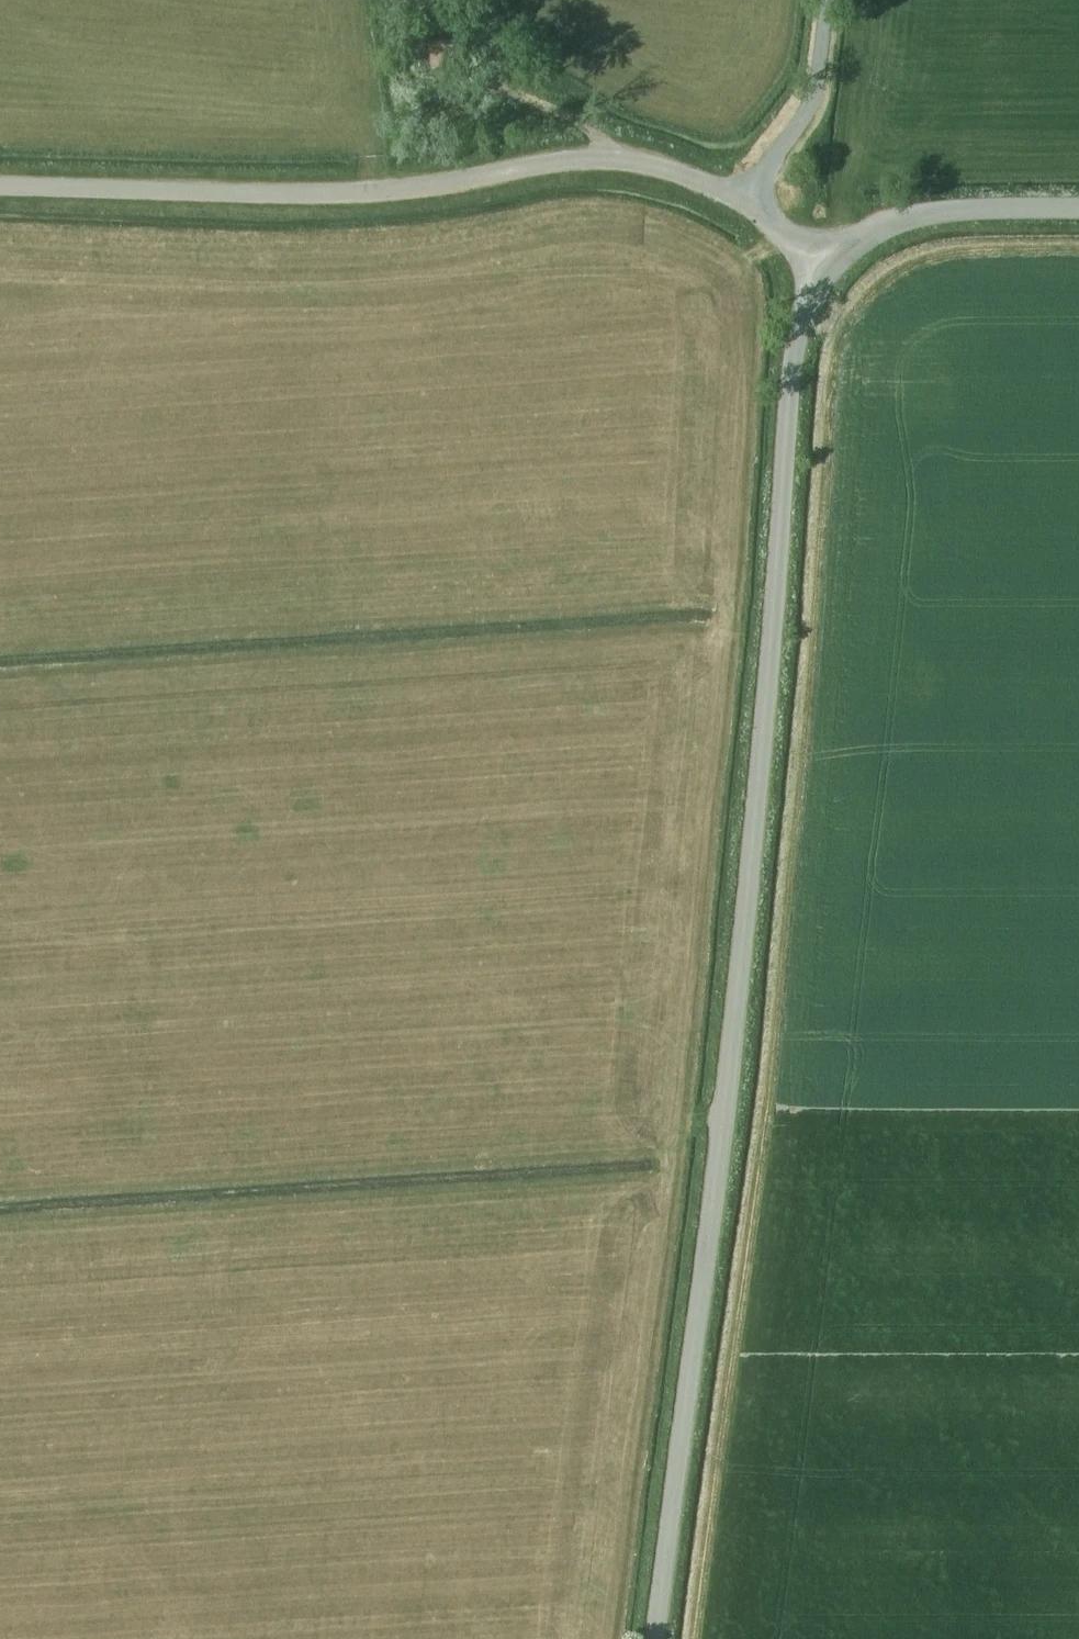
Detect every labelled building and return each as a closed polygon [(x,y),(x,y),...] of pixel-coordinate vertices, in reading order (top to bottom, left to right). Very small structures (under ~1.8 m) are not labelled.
[(489,17),(480,0),(470,0),(467,1),(479,23),(489,17)] [(408,62),(417,60),(419,71),(465,63),(457,18),(412,27),(414,35),(404,36),(408,62)]
